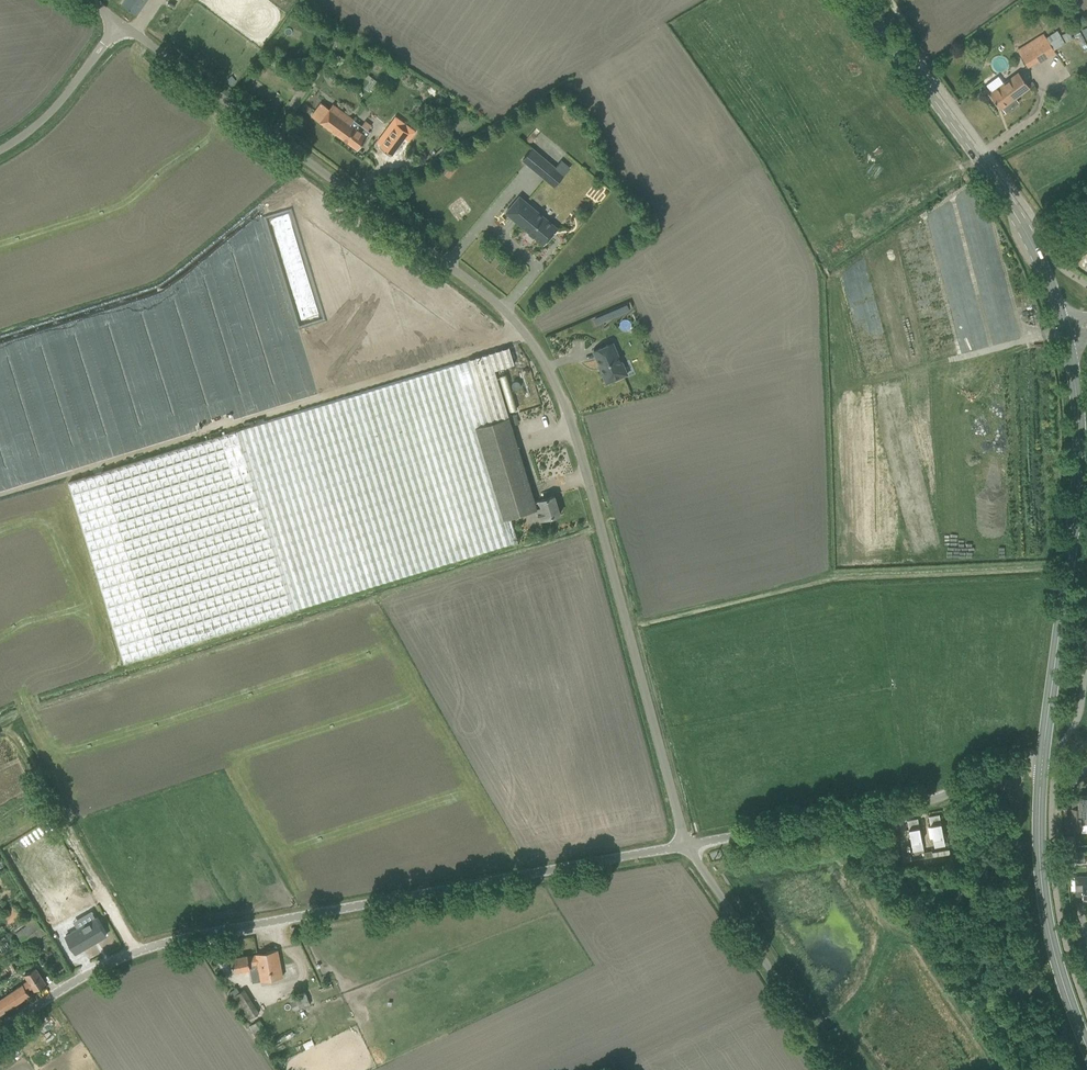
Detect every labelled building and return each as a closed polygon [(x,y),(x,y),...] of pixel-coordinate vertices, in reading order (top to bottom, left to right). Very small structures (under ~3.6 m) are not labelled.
[(123,4),(137,13),(146,0),(125,0),(123,4)] [(1046,36),(1054,48),(1064,42),(1056,30),(1046,36)] [(1029,42),(1017,50),(1023,60),(1026,66),(1027,67),(1039,60),(1029,42)] [(967,58),(966,68),(974,68),(974,63),(975,58),(967,58)] [(1019,72),(990,93),(1001,108),(1003,107),(1006,111),(1019,102),(1016,98),(1030,87),(1019,72)] [(321,103),(312,115),(358,149),(364,140),(371,133),(333,104),(330,109),(321,103)] [(384,132),(377,141),(382,144),(380,147),(392,155),(405,137),(409,141),(416,131),(396,116),(392,121),(397,124),(389,135),(384,132)] [(532,147),(522,159),(546,179),(556,167),(532,147)] [(438,169),(448,178),(457,168),(447,159),(438,169)] [(506,212),(544,245),(558,228),(520,196),(506,212)] [(622,363),(613,342),(594,350),(603,372),(602,372),(607,383),(625,375),(621,364),(622,363)] [(514,363),(509,347),(241,428),(241,429),(68,481),(125,662),(346,593),(481,552),(519,541),(512,518),(537,510),(540,520),(560,514),(554,496),(540,500),(535,502),(495,369),(514,363)] [(1078,796),(1079,808),(1072,808),(1073,830),(1081,830),(1081,824),(1086,824),(1086,795),(1078,796)] [(940,815),(929,817),(935,846),(945,844),(940,815)] [(913,850),(924,848),(918,819),(908,821),(913,850)] [(1074,851),(1073,835),(1064,836),(1065,851),(1074,851)] [(1075,876),(1075,890),(1082,890),(1083,903),(1086,903),(1086,876),(1075,876)] [(7,926),(21,910),(14,904),(0,919),(0,920),(7,926)] [(66,935),(76,953),(107,935),(97,918),(66,935)] [(47,933),(36,919),(17,933),(27,947),(47,933)] [(282,977),(277,950),(256,954),(257,955),(248,956),(248,955),(231,958),(233,971),(249,968),(249,964),(259,962),(262,980),(282,977)] [(0,999),(0,1014),(30,995),(27,990),(33,987),(35,990),(46,983),(36,968),(25,975),(29,981),(0,999)] [(247,988),(234,993),(244,1021),(257,1016),(247,988)] [(295,1011),(311,1005),(306,992),(290,998),(295,1011)]
